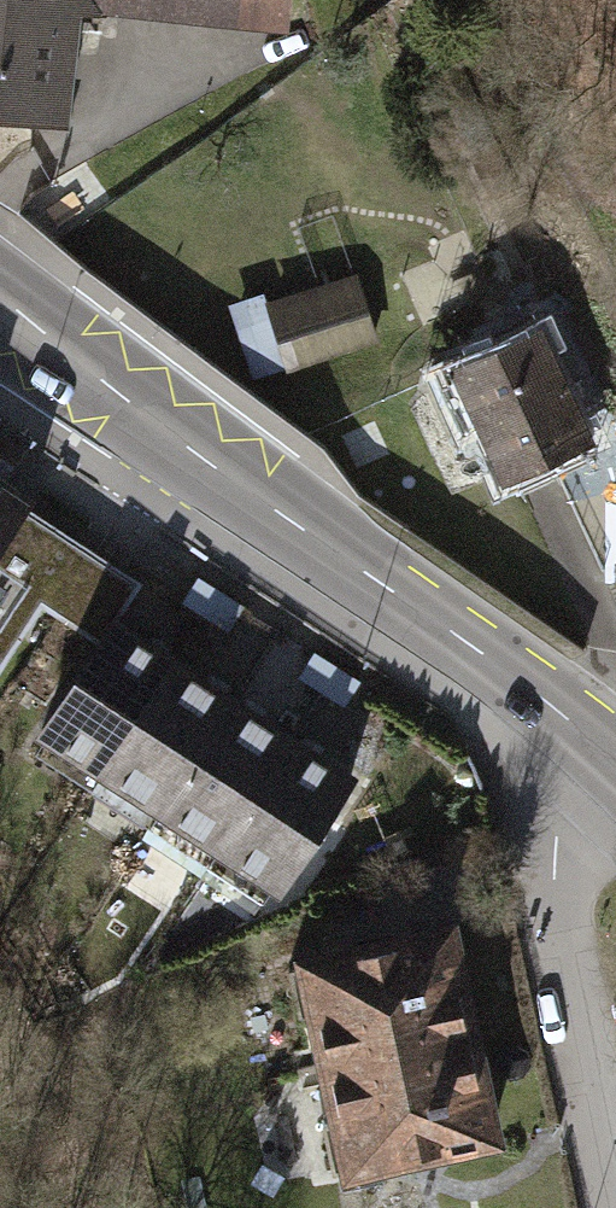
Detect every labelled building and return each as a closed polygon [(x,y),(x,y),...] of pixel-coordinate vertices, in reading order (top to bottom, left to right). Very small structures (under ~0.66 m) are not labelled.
[(62,104),(72,0),(0,0),(0,98),(62,104)] [(282,18),(283,0),(94,0),(282,18)] [(379,337),(357,267),(265,295),(286,365),(379,337)] [(561,336),(462,377),(506,481),(604,440),(561,336)] [(0,470),(0,672),(44,603),(70,618),(110,557),(25,501),(31,492),(0,470)] [(144,579),(110,557),(70,618),(105,640),(122,614),(144,579)] [(103,772),(180,651),(122,614),(45,735),(103,772)] [(160,809),(238,688),(181,652),(103,773),(160,809)] [(218,847),(296,726),(238,690),(161,811),(218,847)] [(276,885),(354,764),(296,727),(219,848),(276,885)] [(456,915),(298,950),(323,1061),(480,1025),(456,915)] [(480,1025),(323,1061),(348,1170),(505,1135),(480,1025)]
